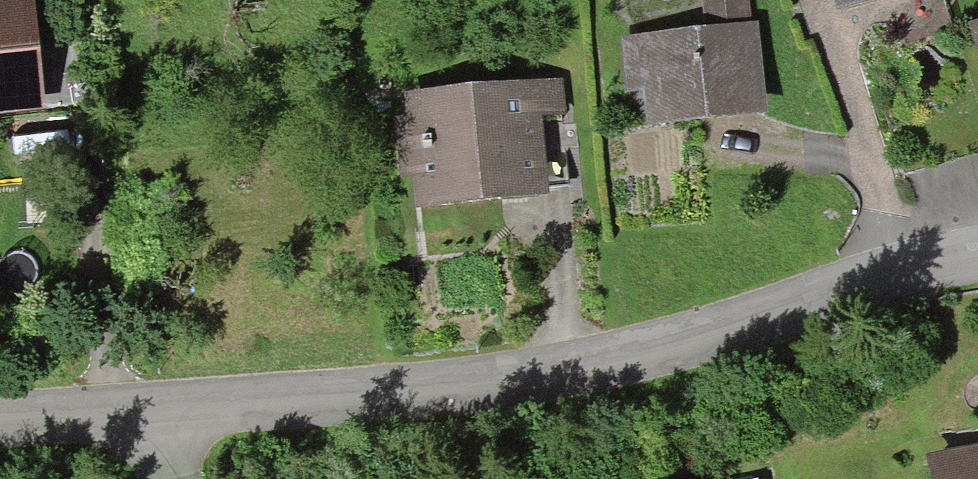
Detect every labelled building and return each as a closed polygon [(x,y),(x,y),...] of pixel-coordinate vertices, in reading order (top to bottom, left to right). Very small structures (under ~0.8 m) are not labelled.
[(45,112),(34,0),(0,0),(0,117),(45,112)] [(704,29),(751,25),(749,0),(701,0),(704,29)] [(838,14),(886,0),(834,0),(838,14)] [(704,29),(621,39),(627,92),(642,90),(647,130),(768,116),(757,24),(751,25),(704,29)] [(969,28),(977,55),(977,25),(969,28)] [(562,83),(404,95),(406,119),(395,120),(399,177),(412,176),(414,210),(549,200),(548,189),(544,135),(543,119),(561,117),(565,117),(562,83)] [(566,188),(561,117),(543,119),(544,135),(548,189),(566,188)] [(927,460),(931,478),(977,478),(977,450),(927,460)]
